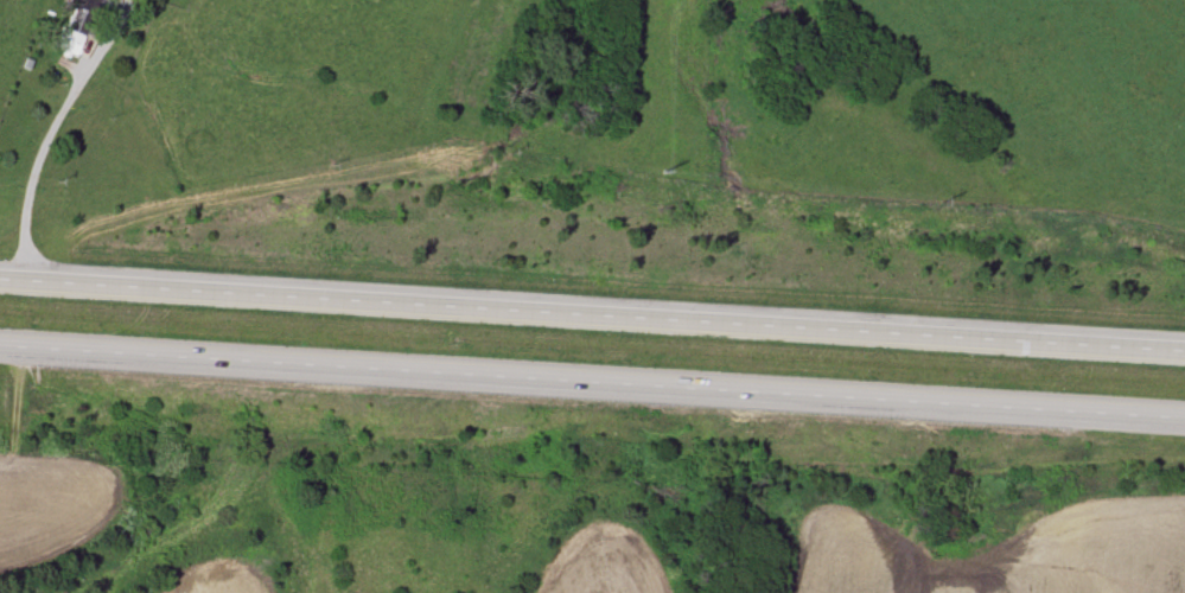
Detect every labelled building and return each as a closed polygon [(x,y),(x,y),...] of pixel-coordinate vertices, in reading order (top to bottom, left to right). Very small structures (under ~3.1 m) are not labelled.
[(117,0),(83,0),(68,25),(92,39),(117,0)]
